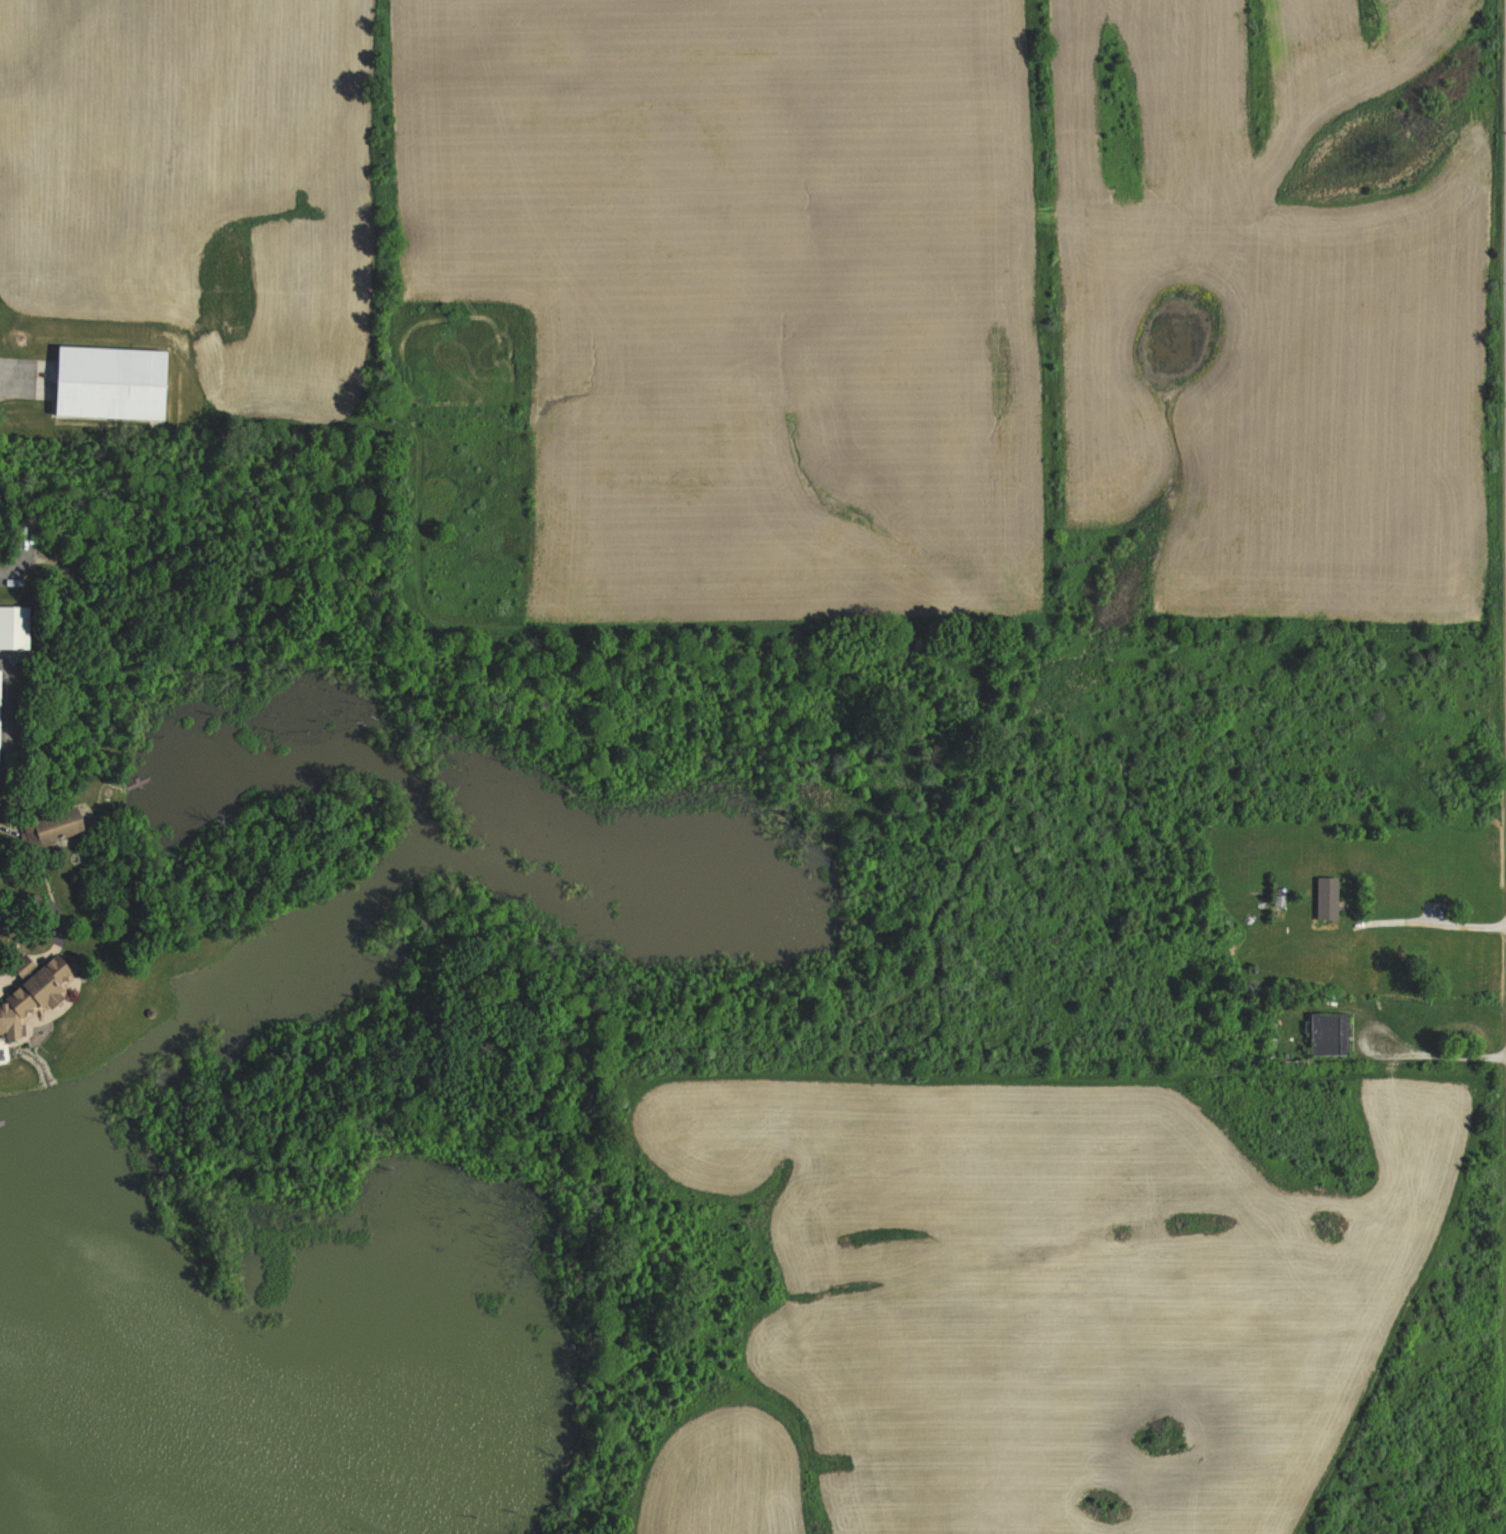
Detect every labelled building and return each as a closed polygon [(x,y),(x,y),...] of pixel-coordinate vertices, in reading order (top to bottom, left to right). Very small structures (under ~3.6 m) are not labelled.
[(58,415),(167,418),(169,348),(60,345),(58,415)] [(31,649),(31,605),(0,605),(0,649),(31,649)] [(90,834),(86,808),(27,819),(31,844),(90,834)] [(1340,877),(1318,877),(1318,920),(1340,920),(1340,877)] [(1,1033),(7,1041),(27,1036),(23,1023),(36,1013),(56,1008),(69,998),(65,983),(77,974),(76,970),(64,954),(6,998),(0,999),(0,1033),(1,1033)] [(1350,1013),(1311,1013),(1311,1055),(1350,1055),(1350,1013)]
